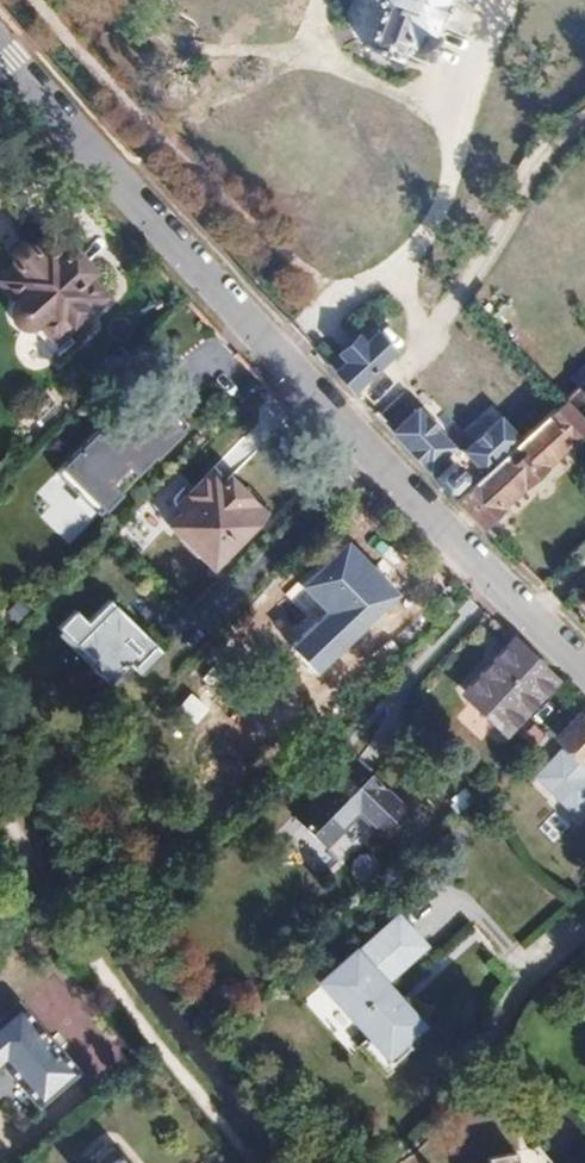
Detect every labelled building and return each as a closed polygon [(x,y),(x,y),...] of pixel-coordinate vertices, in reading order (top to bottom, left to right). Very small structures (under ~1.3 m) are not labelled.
[(375,9),(361,50),(397,63),(399,55),(428,63),(437,37),(432,33),(444,0),(370,0),(375,9)] [(92,272),(60,238),(55,244),(46,234),(32,248),(29,246),(26,244),(19,244),(14,246),(10,250),(9,256),(11,262),(14,265),(0,277),(0,284),(12,297),(11,300),(9,303),(8,311),(9,317),(13,323),(19,328),(26,330),(33,330),(38,326),(62,352),(73,342),(66,334),(105,297),(86,277),(92,272)] [(351,389),(392,351),(369,327),(357,338),(354,336),(335,353),(337,357),(328,364),(332,369),(351,389)] [(577,385),(573,389),(584,401),(584,378),(577,385)] [(182,428),(135,384),(57,467),(104,511),(182,428)] [(551,456),(566,443),(570,441),(584,427),(584,424),(562,399),(507,449),(455,497),(474,516),(480,523),(499,507),(498,503),(551,456)] [(455,497),(507,449),(518,439),(498,417),(465,448),(448,444),(414,408),(390,429),(431,473),(455,497)] [(211,565),(263,512),(229,478),(223,483),(210,470),(177,503),(184,510),(170,524),(211,565)] [(394,592),(345,543),(302,586),(333,617),(351,635),(394,592)] [(162,650),(105,600),(88,620),(70,603),(48,628),(107,680),(124,660),(141,675),(162,650)] [(351,635),(333,617),(320,628),(321,639),(335,653),(345,652),(357,640),(351,635)] [(508,730),(556,680),(514,640),(466,689),(508,730)] [(584,709),(557,735),(564,742),(570,747),(561,757),(555,751),(532,775),(569,811),(584,796),(584,780),(584,779),(584,778),(584,709)] [(356,760),(298,819),(324,847),(360,811),(373,825),(369,829),(376,835),(402,809),(396,802),(391,806),(377,793),(383,786),(356,760)] [(397,1007),(377,983),(417,948),(392,919),(331,971),(342,984),(333,992),(367,1031),(358,1039),(382,1067),(410,1043),(403,1034),(398,1028),(413,1015),(427,1002),(406,998),(397,1007)] [(342,984),(331,971),(322,979),(333,992),(342,984)] [(74,1069),(16,1003),(0,1017),(0,1060),(36,1101),(74,1069)] [(403,1034),(419,1020),(413,1015),(398,1028),(403,1034)] [(110,1145),(94,1158),(98,1162),(125,1162),(110,1145)] [(528,1145),(477,1160),(478,1162),(544,1162),(528,1145)]
